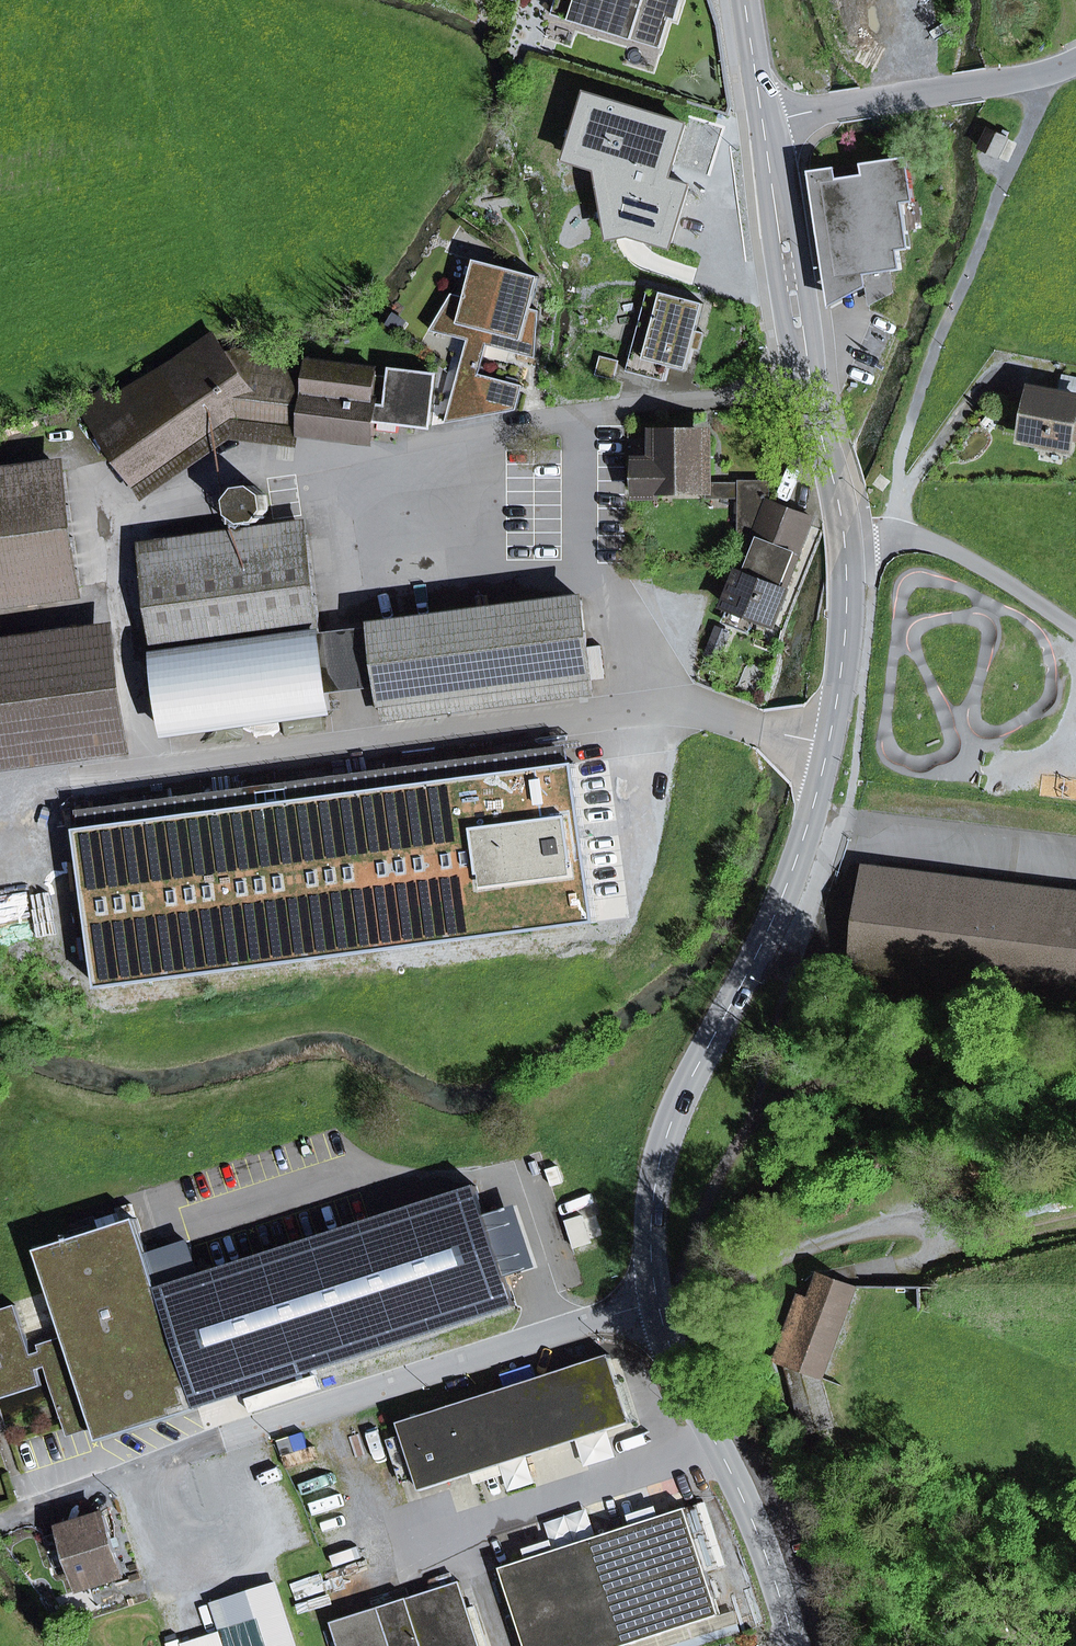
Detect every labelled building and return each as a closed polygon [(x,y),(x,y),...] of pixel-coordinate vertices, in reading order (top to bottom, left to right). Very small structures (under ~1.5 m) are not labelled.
[(570,20),(576,0),(556,0),(552,15),(570,20)] [(570,20),(661,48),(670,19),(676,21),(682,0),(576,0),(570,20)] [(1008,139),(989,130),(980,148),(999,157),(1008,139)] [(822,181),(836,280),(892,271),(902,270),(899,251),(911,249),(904,204),(915,202),(908,157),(862,164),(863,175),(838,179),(822,181)] [(892,271),(836,280),(822,181),(838,179),(836,167),(809,171),(830,308),(866,288),(869,307),(895,293),(892,271)] [(460,324),(471,327),(468,340),(446,424),(487,416),(479,374),(507,268),(476,260),(466,297),(453,294),(431,330),(457,337),(460,324)] [(531,309),(540,276),(507,268),(479,374),(487,416),(517,410),(523,386),(480,374),(487,345),(491,332),(521,340),(518,353),(536,358),(540,311),(531,309)] [(697,331),(704,304),(649,289),(627,372),(664,381),(668,366),(687,370),(692,349),(697,331)] [(457,337),(468,340),(471,327),(460,324),(457,337)] [(705,333),(697,331),(692,349),(700,351),(705,333)] [(487,345),(518,353),(521,340),(491,332),(487,345)] [(231,424),(240,418),(302,426),(310,362),(310,359),(228,352),(212,335),(163,371),(108,402),(101,393),(82,406),(132,476),(222,412),(231,424)] [(616,362),(603,359),(599,373),(613,377),(616,362)] [(398,433),(399,422),(431,426),(437,377),(393,371),(392,379),(378,377),(378,371),(310,362),(302,426),(301,432),(373,441),(376,419),(379,420),(377,430),(398,433)] [(1063,377),(1060,393),(1031,388),(1020,442),(1075,453),(1075,380),(1063,377)] [(132,476),(148,500),(232,442),(299,450),(301,432),(302,426),(240,418),(231,424),(222,412),(132,476)] [(660,496),(659,486),(706,485),(706,438),(689,439),(689,429),(674,430),(674,438),(658,438),(658,451),(650,451),(650,461),(638,461),(638,497),(660,496)] [(60,442),(29,444),(30,461),(61,459),(60,442)] [(81,584),(64,475),(0,484),(0,597),(81,584)] [(755,617),(773,625),(813,519),(769,501),(769,482),(742,482),(742,485),(742,499),(742,532),(755,537),(726,606),(730,607),(755,617)] [(660,497),(707,496),(706,485),(659,486),(660,496),(660,497)] [(742,485),(706,485),(707,496),(707,499),(742,499),(742,485)] [(245,524),(260,522),(269,510),(267,495),(254,486),(239,488),(230,501),(232,516),(245,524)] [(168,734),(331,713),(328,690),(321,634),(309,535),(283,538),(281,525),(236,531),(238,544),(145,556),(168,734)] [(382,683),(387,719),(593,693),(582,601),(375,628),(382,683)] [(724,623),(749,633),(755,617),(730,607),(724,623)] [(328,690),(382,683),(375,628),(321,634),(328,690)] [(126,738),(113,640),(0,655),(0,755),(126,738)] [(581,766),(141,831),(155,923),(56,937),(64,986),(160,972),(165,1005),(607,940),(581,766)] [(866,875),(855,967),(1075,995),(1075,902),(866,875)] [(579,1237),(591,1234),(586,1209),(573,1212),(579,1237)] [(199,1410),(137,1219),(38,1250),(66,1336),(39,1345),(41,1352),(32,1355),(16,1305),(0,1310),(0,1399),(42,1386),(37,1370),(46,1367),(55,1396),(65,1427),(93,1419),(100,1441),(199,1410)] [(800,1296),(776,1361),(787,1365),(821,1378),(848,1305),(854,1287),(820,1275),(811,1300),(800,1296)] [(610,1355),(504,1389),(526,1457),(632,1423),(620,1385),(610,1355)] [(806,1434),(833,1426),(821,1378),(787,1365),(806,1434)] [(632,1423),(638,1421),(626,1383),(620,1385),(632,1423)] [(501,1465),(526,1457),(504,1389),(398,1423),(403,1437),(416,1476),(421,1491),(473,1474),(479,1472),(494,1467),(501,1465)] [(401,1481),(416,1476),(403,1437),(388,1442),(401,1481)] [(477,1484),(504,1475),(501,1465),(494,1467),(479,1472),(473,1474),(477,1484)] [(633,1526),(660,1517),(657,1506),(629,1515),(633,1526)] [(594,1538),(628,1645),(721,1616),(686,1508),(660,1517),(633,1526),(594,1538)] [(105,1516),(63,1530),(82,1588),(123,1574),(105,1516)] [(526,1645),(626,1645),(628,1645),(594,1538),(556,1550),(528,1560),(501,1568),(526,1645)] [(528,1560),(556,1550),(553,1540),(524,1549),(528,1560)] [(340,1645),(481,1645),(460,1581),(332,1623),(340,1645)] [(277,1586),(224,1603),(237,1645),(297,1645),(277,1586)] [(224,1603),(213,1606),(222,1634),(226,1645),(237,1645),(224,1603)] [(222,1634),(183,1645),(226,1645),(222,1634)]
